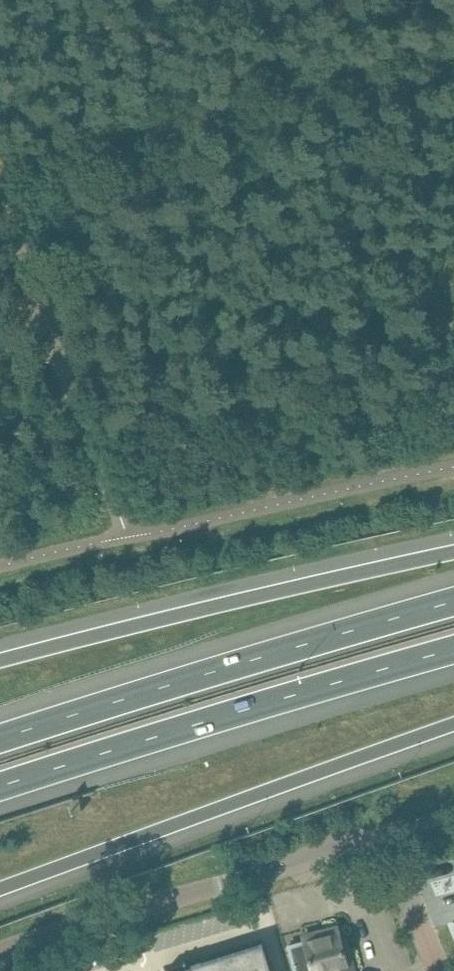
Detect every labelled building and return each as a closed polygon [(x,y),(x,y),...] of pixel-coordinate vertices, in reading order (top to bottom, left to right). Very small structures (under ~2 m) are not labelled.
[(333,966),(334,970),(353,970),(347,946),(342,947),(337,928),(303,937),(305,941),(289,945),(296,970),(315,970),(333,966)] [(262,943),(187,967),(185,961),(183,962),(184,964),(186,970),(270,970),(262,943)]
